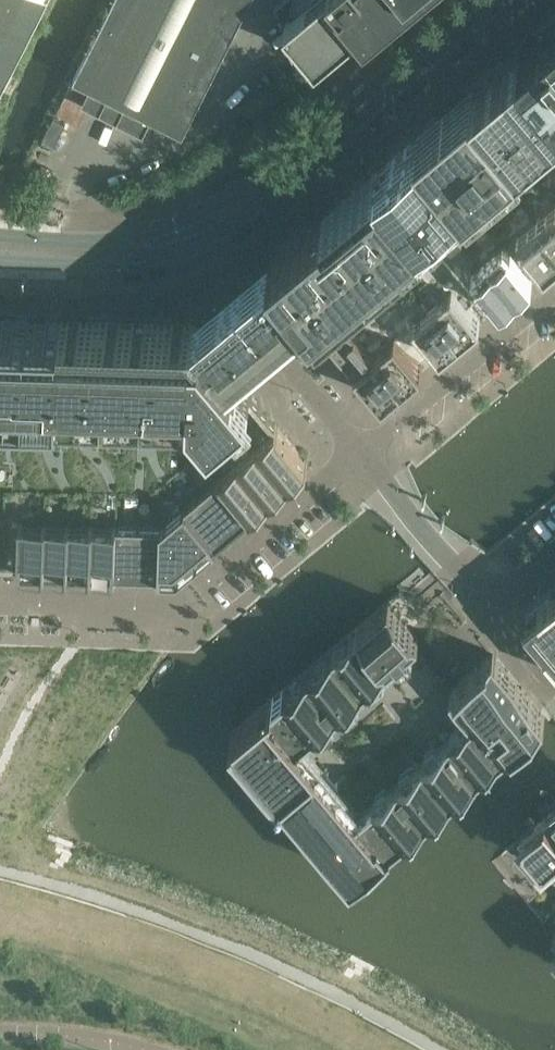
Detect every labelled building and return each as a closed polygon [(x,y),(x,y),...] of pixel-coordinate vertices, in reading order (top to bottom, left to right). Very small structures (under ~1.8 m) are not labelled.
[(45,0),(0,0),(0,90),(45,0)] [(74,76),(90,84),(152,114),(183,130),(249,0),(112,0),(74,76)] [(358,25),(363,21),(362,19),(359,22),(356,18),(378,0),(283,0),(274,7),(283,18),(285,21),(317,59),(322,55),(321,54),(327,49),(333,44),(334,45),(342,38),(342,37),(348,32),(354,27),(355,28),(358,25)] [(379,7),(378,6),(381,3),(379,0),(378,0),(356,18),(359,22),(362,19),(363,21),(358,25),(366,34),(407,0),(388,0),(379,7)] [(553,24),(518,52),(548,87),(554,96),(554,22),(553,24)] [(472,92),(520,149),(554,191),(554,96),(548,87),(518,52),(516,54),(517,55),(513,59),(508,62),(508,61),(505,63),(502,66),(499,69),(495,72),(485,80),(482,83),(479,86),(472,92)] [(247,115),(264,100),(256,91),(239,105),(247,115)] [(518,150),(520,149),(472,92),(471,93),(471,94),(464,100),(457,106),(457,105),(455,106),(456,107),(449,113),(446,115),(445,114),(444,115),(445,116),(443,118),(428,131),(426,130),(425,131),(426,132),(425,133),(420,137),(419,136),(418,137),(466,194),(467,193),(492,172),(493,171),(518,150)] [(377,171),(375,173),(422,230),(423,231),(425,233),(473,290),(474,290),(477,294),(475,291),(477,289),(481,287),(484,291),(489,286),(501,301),(514,289),(518,286),(532,274),(505,242),(504,240),(466,194),(418,137),(416,138),(417,139),(407,147),(407,146),(404,148),(405,149),(395,157),(395,156),(392,159),(386,164),(387,165),(382,169),(378,172),(377,172),(377,171)] [(326,214),(322,218),(369,274),(395,252),(397,251),(421,231),(422,230),(375,173),(372,176),(373,177),(356,191),(355,190),(352,192),(353,193),(346,199),(345,198),(342,200),(343,201),(339,204),(336,208),(337,210),(338,212),(334,215),(330,219),(327,215),(326,214)] [(539,212),(537,213),(518,229),(546,263),(554,255),(554,198),(539,212)] [(337,210),(336,208),(327,215),(330,219),(334,215),(338,212),(337,210)] [(344,295),(369,274),(322,218),(319,220),(321,221),(323,224),(319,228),(314,232),(313,231),(312,231),(311,229),(307,233),(304,235),(302,234),(300,236),(301,237),(293,245),(291,243),(289,245),(290,247),(273,261),(272,259),(269,261),(270,262),(269,262),(269,263),(287,284),(297,276),(313,296),(304,304),(304,305),(316,318),(338,300),(342,297),(344,295)] [(321,221),(311,229),(312,231),(313,231),(314,232),(319,228),(323,224),(321,221)] [(304,305),(304,304),(287,284),(269,263),(257,274),(261,279),(251,287),(246,282),(216,308),(220,313),(210,321),(206,317),(194,326),(229,368),(242,357),(238,353),(247,345),(251,349),(281,324),(277,320),(288,311),(292,315),(304,305)] [(245,281),(246,282),(251,287),(261,279),(257,274),(256,273),(245,281)] [(532,274),(501,301),(501,302),(533,275),(532,274)] [(297,276),(287,284),(304,304),(313,296),(297,276)] [(449,280),(410,313),(413,317),(438,347),(441,350),(460,335),(464,331),(481,317),(468,301),(467,300),(449,280)] [(338,300),(316,318),(342,350),(352,361),(374,343),(338,300)] [(205,316),(206,317),(210,321),(220,313),(216,308),(215,307),(205,316)] [(277,320),(281,324),(282,325),(292,316),(292,315),(288,311),(277,320)] [(460,335),(441,350),(443,352),(483,319),(481,317),(464,331),(460,335)] [(229,368),(225,363),(194,326),(193,325),(192,325),(61,321),(0,319),(0,564),(20,565),(44,565),(67,566),(91,567),(114,568),(138,568),(161,569),(179,570),(198,554),(216,538),(234,523),(252,508),(270,493),(288,478),(308,462),(276,423),(249,391),(244,395),(232,405),(223,394),(215,384),(232,370),(229,368)] [(374,343),(352,361),(383,399),(387,395),(401,384),(402,383),(406,380),(408,378),(420,367),(423,365),(421,362),(395,332),(392,328),(374,343)] [(238,353),(242,357),(242,358),(251,350),(251,349),(247,345),(238,353)] [(420,367),(406,380),(408,382),(422,370),(420,367)] [(249,391),(232,370),(215,384),(223,394),(232,405),(244,395),(249,391)] [(402,383),(387,395),(389,397),(404,385),(402,383)] [(526,617),(554,651),(554,593),(526,617)] [(546,714),(541,709),(524,689),(522,687),(509,671),(502,662),(493,652),(491,654),(484,660),(476,667),(468,673),(452,686),(445,677),(444,678),(444,677),(414,642),(419,638),(391,604),(236,729),(235,730),(231,733),(255,761),(257,764),(258,764),(279,789),(278,789),(281,793),(282,792),(352,878),(380,853),(402,835),(403,833),(546,714)] [(545,815),(546,816),(554,826),(554,806),(545,815)] [(519,837),(543,866),(548,862),(554,871),(554,826),(546,816),(545,815),(519,837)]
